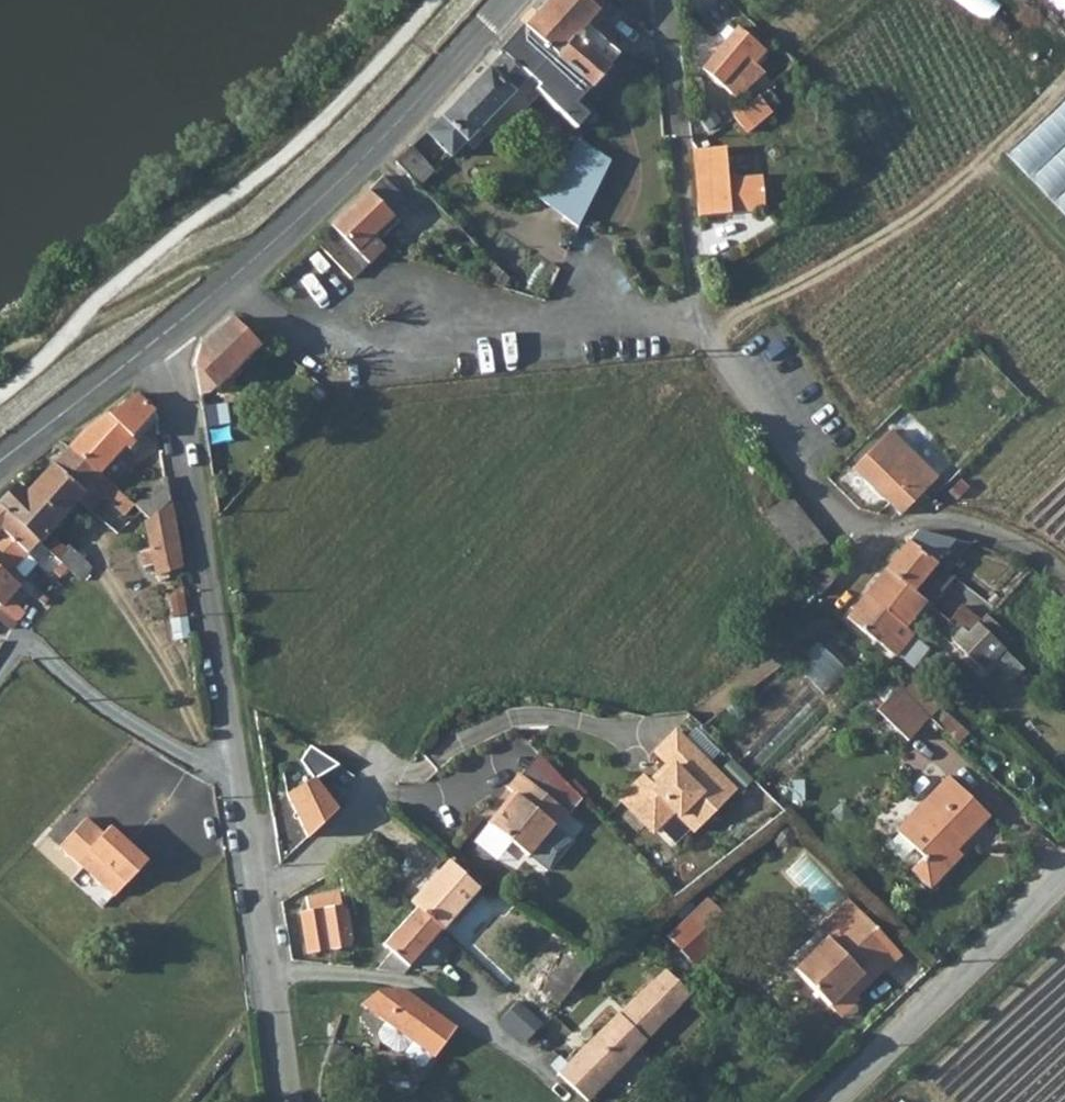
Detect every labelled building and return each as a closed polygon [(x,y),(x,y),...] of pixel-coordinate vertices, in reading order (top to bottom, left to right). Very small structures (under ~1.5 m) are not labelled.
[(579,0),(552,0),(510,47),(503,56),(504,58),(530,84),(541,95),(538,98),(576,133),(588,121),(576,109),(622,55),(594,31),(602,22),(593,13),(579,0)] [(593,13),(605,0),(579,0),(593,13)] [(1007,3),(1002,0),(962,0),(992,23),(1007,3)] [(726,87),(748,61),(755,68),(766,55),(738,32),(703,73),(723,91),(726,87)] [(530,84),(504,58),(443,121),(428,135),(456,162),(530,84)] [(737,96),(758,70),(755,68),(748,61),(726,87),(737,96)] [(764,93),(737,116),(751,134),(779,111),(764,93)] [(1008,155),(1064,215),(1064,101),(1008,155)] [(536,193),(580,235),(588,219),(611,167),(585,142),(536,193)] [(695,151),(699,188),(699,220),(766,213),(761,179),(729,181),(727,150),(695,151)] [(411,151),(395,166),(420,189),(435,174),(411,151)] [(332,230),(335,233),(357,258),(368,270),(381,259),(384,255),(372,243),(410,205),(383,179),(332,230)] [(335,233),(319,249),(352,285),(368,270),(357,258),(335,233)] [(195,369),(221,388),(223,396),(227,391),(225,383),(239,368),(257,349),(232,322),(203,348),(195,369)] [(225,383),(227,391),(244,373),(239,368),(225,383)] [(225,407),(223,398),(223,396),(221,388),(195,369),(210,456),(217,456),(216,446),(227,445),(224,427),(239,426),(235,406),(225,407)] [(90,429),(70,450),(101,477),(157,415),(137,397),(90,429)] [(892,435),(858,469),(903,517),(939,482),(892,435)] [(117,491),(101,477),(70,450),(55,465),(85,496),(91,488),(107,502),(117,491)] [(85,496),(55,465),(27,498),(16,489),(0,506),(40,545),(82,584),(95,570),(72,549),(68,553),(57,544),(67,533),(58,525),(85,496)] [(150,521),(171,506),(168,482),(136,509),(150,521)] [(125,518),(136,509),(117,491),(107,502),(125,518)] [(780,527),(802,509),(793,496),(770,515),(780,527)] [(159,580),(185,572),(173,504),(171,506),(150,521),(147,523),(153,555),(143,557),(146,571),(157,569),(159,580)] [(40,545),(0,506),(0,533),(28,558),(40,545)] [(790,540),(812,522),(802,509),(780,527),(790,540)] [(812,522),(790,540),(798,550),(820,532),(812,522)] [(818,551),(829,543),(820,532),(798,550),(806,561),(818,551)] [(28,558),(0,533),(0,571),(19,589),(26,581),(16,572),(28,558)] [(918,535),(909,546),(938,568),(955,544),(918,535)] [(829,543),(818,551),(821,554),(830,563),(839,554),(829,543)] [(955,544),(938,568),(949,577),(971,548),(955,544)] [(909,546),(886,574),(928,604),(934,609),(956,582),(949,577),(938,568),(909,546)] [(841,575),(850,565),(839,554),(830,563),(841,575)] [(832,585),(840,576),(819,556),(810,566),(832,585)] [(28,558),(16,572),(26,581),(39,568),(28,558)] [(816,595),(820,598),(832,585),(810,566),(782,596),(801,611),(816,595)] [(19,589),(0,571),(0,612),(8,618),(14,624),(22,615),(6,603),(20,590),(19,589)] [(906,630),(928,604),(886,574),(866,598),(906,630)] [(19,589),(20,590),(36,603),(42,595),(26,581),(19,589)] [(36,603),(49,614),(56,607),(42,595),(36,603)] [(904,633),(906,630),(866,598),(848,621),(895,660),(911,639),(904,633)] [(964,608),(956,615),(966,625),(973,617),(964,608)] [(3,624),(14,634),(18,627),(14,624),(8,618),(3,624)] [(1005,650),(980,625),(970,636),(958,646),(982,673),(1005,650)] [(958,646),(970,636),(961,629),(952,639),(958,646)] [(799,670),(832,692),(851,665),(818,642),(799,670)] [(910,745),(933,722),(901,691),(879,715),(910,745)] [(951,720),(941,729),(960,748),(969,737),(951,720)] [(735,793),(676,733),(655,753),(671,770),(653,787),(644,777),(620,800),(653,834),(674,813),(694,834),(735,793)] [(563,812),(511,776),(500,792),(510,798),(501,811),(497,809),(484,828),(527,858),(549,826),(552,828),(563,812)] [(953,779),(899,830),(926,859),(913,872),(929,890),(963,858),(957,852),(991,819),(953,779)] [(311,841),(353,807),(345,793),(333,785),(321,794),(313,783),(289,796),(311,841)] [(896,829),(917,811),(907,799),(886,817),(896,829)] [(87,821),(61,849),(116,899),(149,864),(111,829),(104,836),(87,821)] [(410,907),(417,913),(442,932),(451,922),(457,928),(482,904),(477,899),(482,893),(449,867),(410,907)] [(310,904),(311,918),(343,915),(342,901),(310,904)] [(828,937),(793,968),(828,1005),(875,961),(883,969),(886,972),(904,957),(853,901),(821,930),(828,937)] [(708,902),(692,918),(718,944),(735,928),(708,902)] [(404,976),(442,932),(417,913),(383,951),(390,957),(379,973),(404,976)] [(347,953),(343,915),(311,918),(304,919),(307,957),(347,953)] [(695,965),(718,944),(692,918),(669,940),(695,965)] [(552,1005),(560,1012),(570,1001),(598,962),(575,947),(548,985),(561,994),(552,1005)] [(875,961),(828,1005),(840,1018),(859,1001),(854,996),(883,969),(875,961)] [(597,1044),(625,1071),(650,1045),(694,1000),(670,974),(597,1044)] [(409,993),(380,993),(362,1008),(384,1024),(376,1035),(378,1043),(396,1056),(403,1055),(405,1060),(418,1070),(424,1070),(457,1030),(409,993)] [(543,1014),(551,1022),(560,1012),(552,1005),(543,1014)] [(522,1006),(506,1022),(530,1046),(545,1028),(522,1006)] [(625,1071),(597,1044),(561,1078),(588,1101),(595,1101),(625,1071)]
